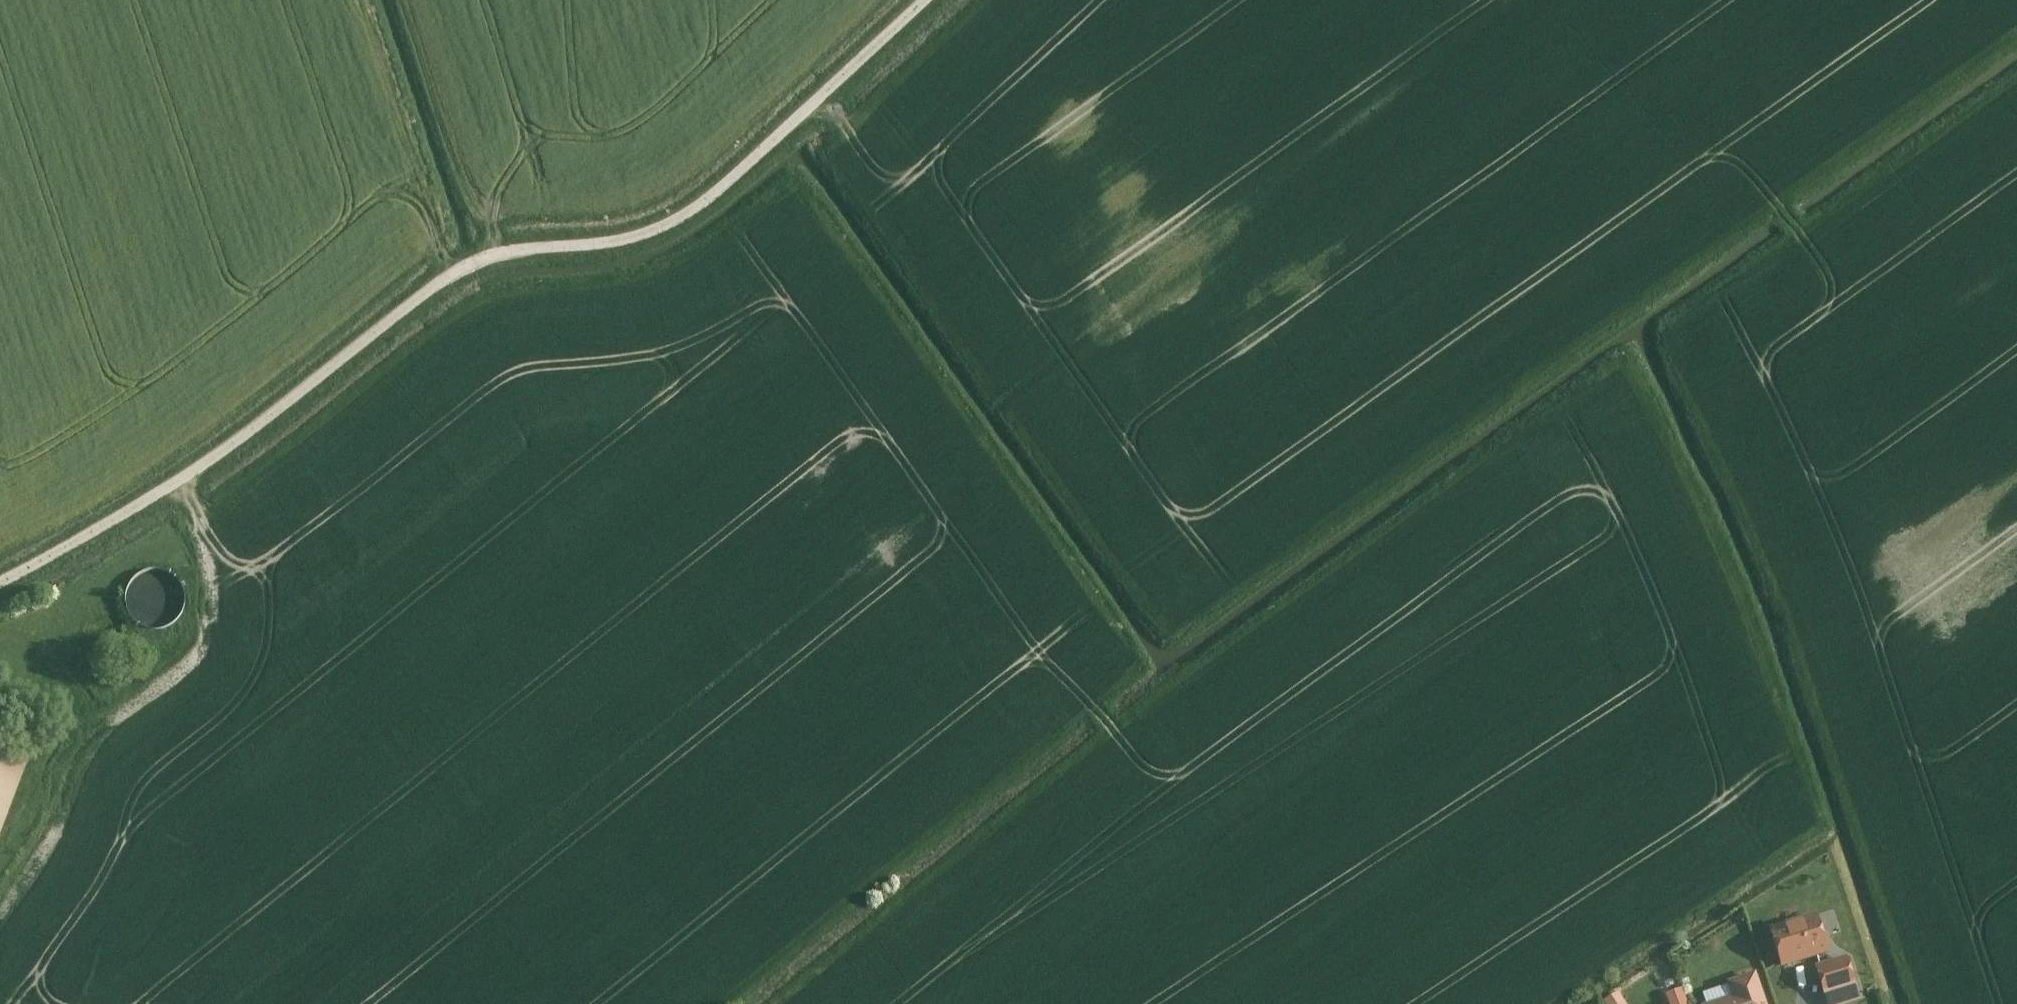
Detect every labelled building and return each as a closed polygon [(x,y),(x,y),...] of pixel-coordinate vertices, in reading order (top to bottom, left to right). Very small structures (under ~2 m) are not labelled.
[(1817,915),(1767,929),(1779,972),(1829,957),(1817,915)] [(1857,991),(1849,961),(1817,970),(1826,1000),(1857,991)] [(1712,1002),(1713,1003),(1780,1003),(1769,965),(1738,973),(1743,994),(1712,1002)] [(1683,993),(1666,999),(1668,1003),(1687,1003),(1683,993)]
